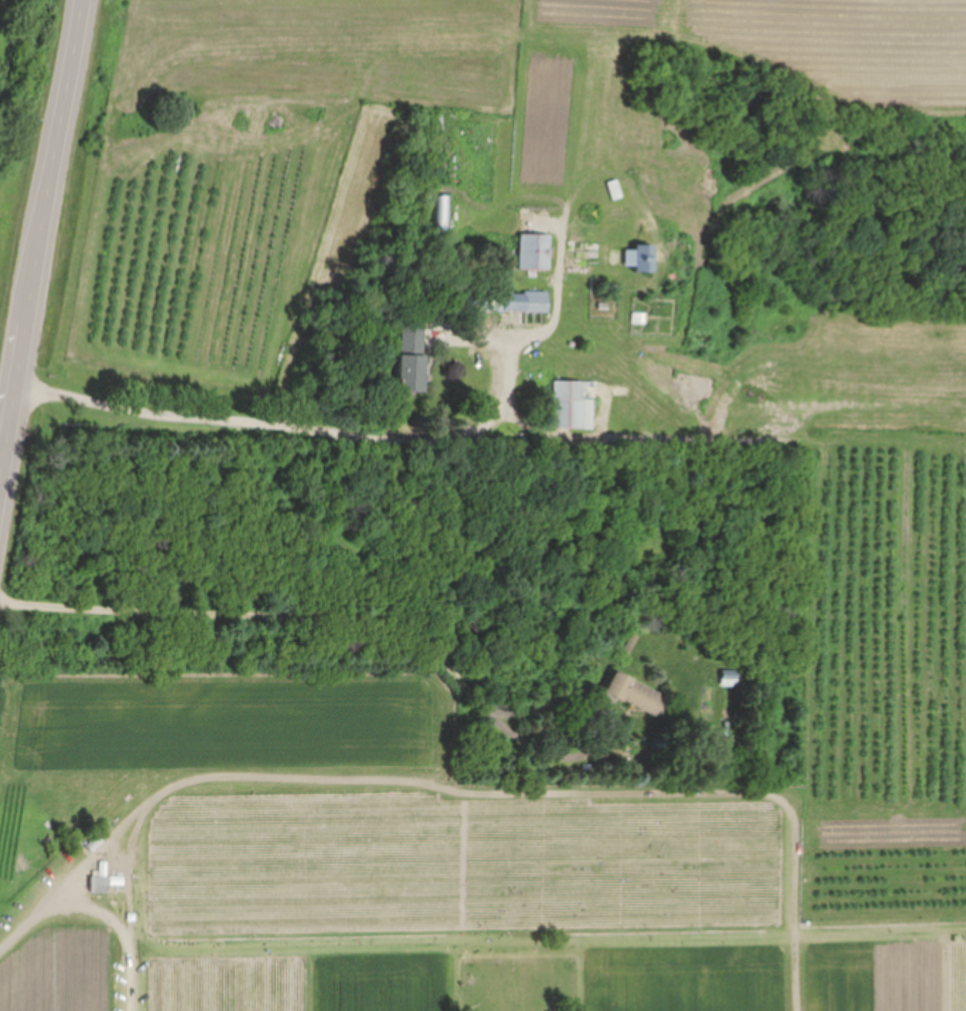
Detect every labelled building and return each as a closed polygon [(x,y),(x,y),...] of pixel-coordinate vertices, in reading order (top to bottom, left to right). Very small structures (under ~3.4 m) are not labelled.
[(447,195),(434,195),(434,231),(447,231),(447,195)] [(552,269),(552,234),(519,234),(519,269),(552,269)] [(658,243),(639,243),(639,272),(658,272),(658,243)] [(551,291),(457,291),(457,312),(551,312),(551,291)] [(425,320),(400,320),(401,391),(426,390),(425,320)] [(595,399),(585,399),(586,381),(555,381),(554,428),(594,428),(595,399)] [(616,672),(607,693),(660,718),(670,697),(616,672)] [(739,685),(739,672),(724,672),(724,685),(739,685)] [(110,875),(93,875),(93,892),(110,892),(110,875)]
